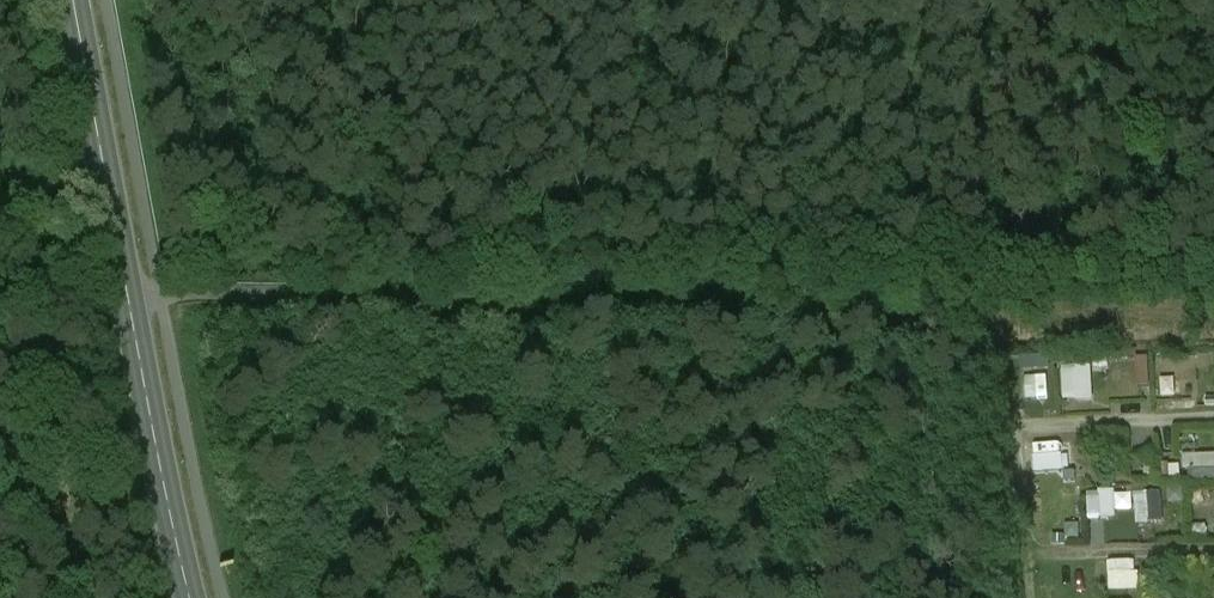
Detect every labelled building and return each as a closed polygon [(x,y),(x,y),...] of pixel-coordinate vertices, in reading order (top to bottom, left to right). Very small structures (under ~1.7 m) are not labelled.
[(1035,389),(1036,401),(1049,400),(1047,354),(1016,356),(1017,389),(1035,389)] [(1137,355),(1138,383),(1151,383),(1149,354),(1137,355)] [(1094,363),(1064,364),(1066,400),(1095,398),(1094,363)] [(1187,452),(1188,479),(1213,477),(1213,450),(1187,452)] [(1134,488),(1089,490),(1090,518),(1119,516),(1118,509),(1135,508),(1134,488)] [(1136,490),(1138,521),(1166,520),(1164,488),(1136,490)] [(1138,588),(1137,557),(1109,558),(1110,589),(1138,588)]
